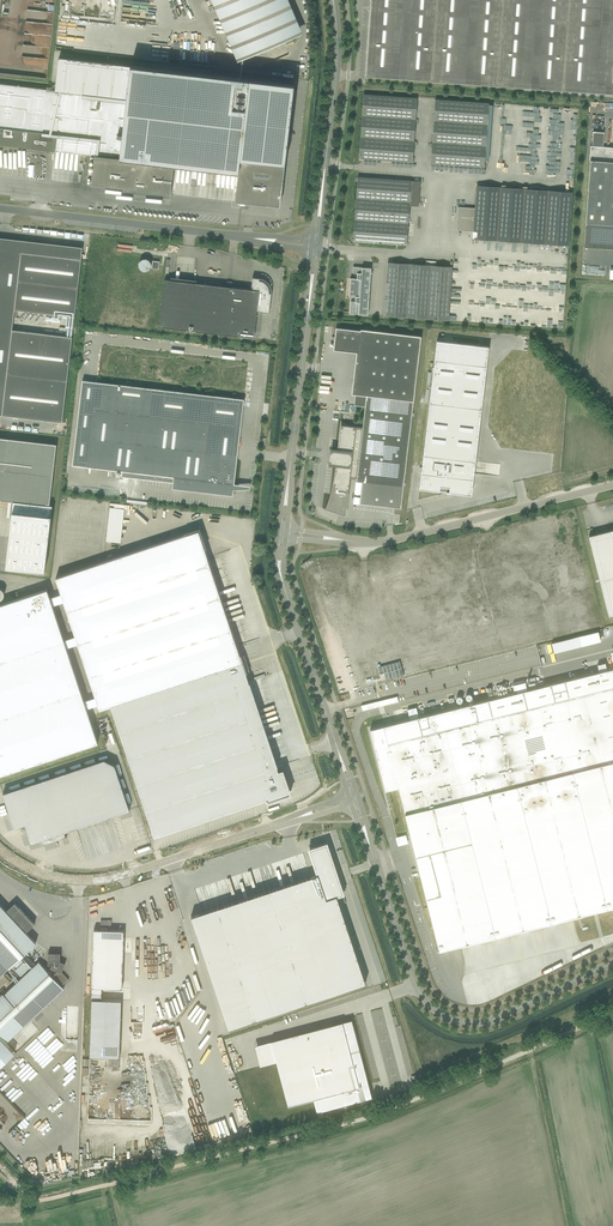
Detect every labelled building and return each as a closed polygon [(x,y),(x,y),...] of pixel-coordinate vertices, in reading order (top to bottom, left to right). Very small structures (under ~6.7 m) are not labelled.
[(242,58),(291,37),(296,35),(297,35),(297,33),(297,34),(282,0),(217,0),(242,58)] [(437,0),(371,0),(365,77),(431,81),(437,0)] [(503,0),(437,0),(431,81),(497,86),(503,0)] [(569,0),(503,0),(497,86),(563,91),(569,0)] [(563,91),(612,94),(612,0),(569,0),(563,91)] [(95,156),(91,185),(170,194),(174,165),(192,167),(191,176),(197,176),(198,168),(238,172),(235,201),(274,206),(275,206),(279,206),(280,202),(280,201),(294,85),(130,66),(59,58),(55,90),(0,84),(0,145),(95,156)] [(412,163),(417,98),(363,94),(359,159),(412,163)] [(484,168),(489,103),(435,99),(431,164),(484,168)] [(603,147),(604,133),(604,132),(593,131),(593,132),(592,146),(590,146),(589,160),(590,160),(585,223),(584,247),(612,249),(612,147),(603,147)] [(358,177),(353,241),(359,242),(406,245),(411,181),(358,177)] [(572,192),(476,185),(475,208),(473,231),(477,232),(477,239),(568,246),(572,192)] [(473,231),(475,208),(458,206),(456,230),(473,231)] [(14,310),(14,316),(17,316),(17,310),(68,316),(67,326),(73,326),(81,259),(21,252),(14,310)] [(452,267),(387,262),(384,316),(448,320),(452,267)] [(350,313),(368,315),(371,268),(353,267),(353,273),(357,273),(357,279),(350,278),(349,296),(356,296),(355,302),(351,301),(350,313)] [(92,271),(86,318),(159,327),(164,279),(92,271)] [(159,327),(254,338),(257,311),(259,311),(259,312),(269,313),(271,293),(269,293),(269,290),(268,287),(267,284),(265,282),(262,281),(259,280),(260,278),(252,277),(251,287),(252,287),(252,289),(164,279),(159,327)] [(332,486),(325,509),(326,507),(344,513),(347,492),(348,492),(350,478),(357,479),(356,481),(362,482),(360,504),(401,508),(403,487),(421,336),(361,329),(360,330),(336,327),(334,348),(358,351),(353,394),(366,396),(363,427),(347,425),(347,424),(341,421),(341,420),(337,451),(333,450),(331,463),(336,464),(335,466),(332,486)] [(72,337),(12,330),(2,415),(62,422),(72,337)] [(437,340),(419,489),(450,492),(450,491),(457,489),(457,491),(461,490),(461,488),(470,486),(472,486),(489,347),(437,340)] [(83,380),(72,465),(122,471),(122,476),(169,482),(169,479),(173,479),(173,482),(172,488),(181,489),(181,488),(215,492),(215,493),(233,495),(234,487),(238,487),(238,484),(234,484),(244,399),(83,380)] [(14,501),(6,567),(45,572),(52,506),(49,505),(56,444),(0,438),(0,500),(14,501)] [(492,471),(492,473),(499,474),(500,463),(484,462),(484,467),(486,467),(486,471),(492,471)] [(244,654),(240,656),(236,645),(237,645),(208,557),(207,558),(204,548),(198,530),(56,578),(61,594),(50,598),(52,605),(64,601),(76,637),(64,641),(67,649),(78,645),(95,697),(84,701),(87,708),(98,705),(99,709),(111,705),(154,836),(267,799),(268,801),(290,794),(282,770),(279,771),(246,672),(250,671),(244,654)] [(609,616),(612,615),(612,530),(588,536),(609,616)] [(371,681),(342,571),(317,577),(331,632),(332,632),(346,687),(371,681)] [(323,614),(326,613),(317,582),(314,582),(323,614)] [(98,742),(87,708),(84,701),(67,649),(64,641),(52,605),(50,598),(47,589),(0,605),(0,775),(98,742)] [(412,602),(389,610),(391,617),(415,610),(412,602)] [(552,652),(604,641),(601,631),(550,642),(552,652)] [(370,729),(385,790),(398,787),(439,949),(612,906),(612,668),(419,717),(416,707),(407,709),(410,719),(370,729)] [(379,706),(378,701),(361,705),(363,710),(379,706)] [(115,765),(104,759),(3,793),(14,828),(25,824),(31,842),(42,839),(44,844),(43,844),(67,836),(66,836),(64,831),(130,810),(115,765)] [(405,836),(397,838),(399,844),(407,842),(405,836)] [(191,916),(228,1028),(366,983),(337,895),(343,893),(326,843),(309,849),(318,874),(191,916)] [(9,967),(9,968),(36,943),(26,932),(35,924),(15,902),(6,911),(0,904),(0,976),(9,967)] [(94,929),(89,1057),(119,1058),(121,1000),(101,1000),(102,988),(122,988),(124,930),(94,929)] [(0,998),(0,1037),(5,1042),(64,988),(58,982),(60,981),(63,984),(68,979),(62,972),(65,963),(60,961),(60,953),(48,952),(48,964),(52,965),(50,968),(55,970),(51,974),(39,961),(32,968),(25,961),(15,970),(21,977),(0,998)] [(352,1020),(271,1041),(288,1105),(313,1099),(317,1113),(372,1098),(352,1020)] [(27,1139),(44,1124),(43,1096),(44,1095),(47,1094),(46,1092),(42,1092),(42,1095),(38,1095),(38,1092),(35,1092),(43,1086),(41,1084),(43,1082),(38,1070),(43,1068),(52,1078),(76,1057),(49,1026),(26,1046),(32,1059),(37,1065),(32,1067),(31,1065),(16,1066),(16,1076),(11,1077),(0,1086),(0,1089),(25,1118),(16,1126),(27,1139)] [(75,1170),(70,1172),(69,1169),(63,1170),(65,1178),(76,1175),(75,1170)]
